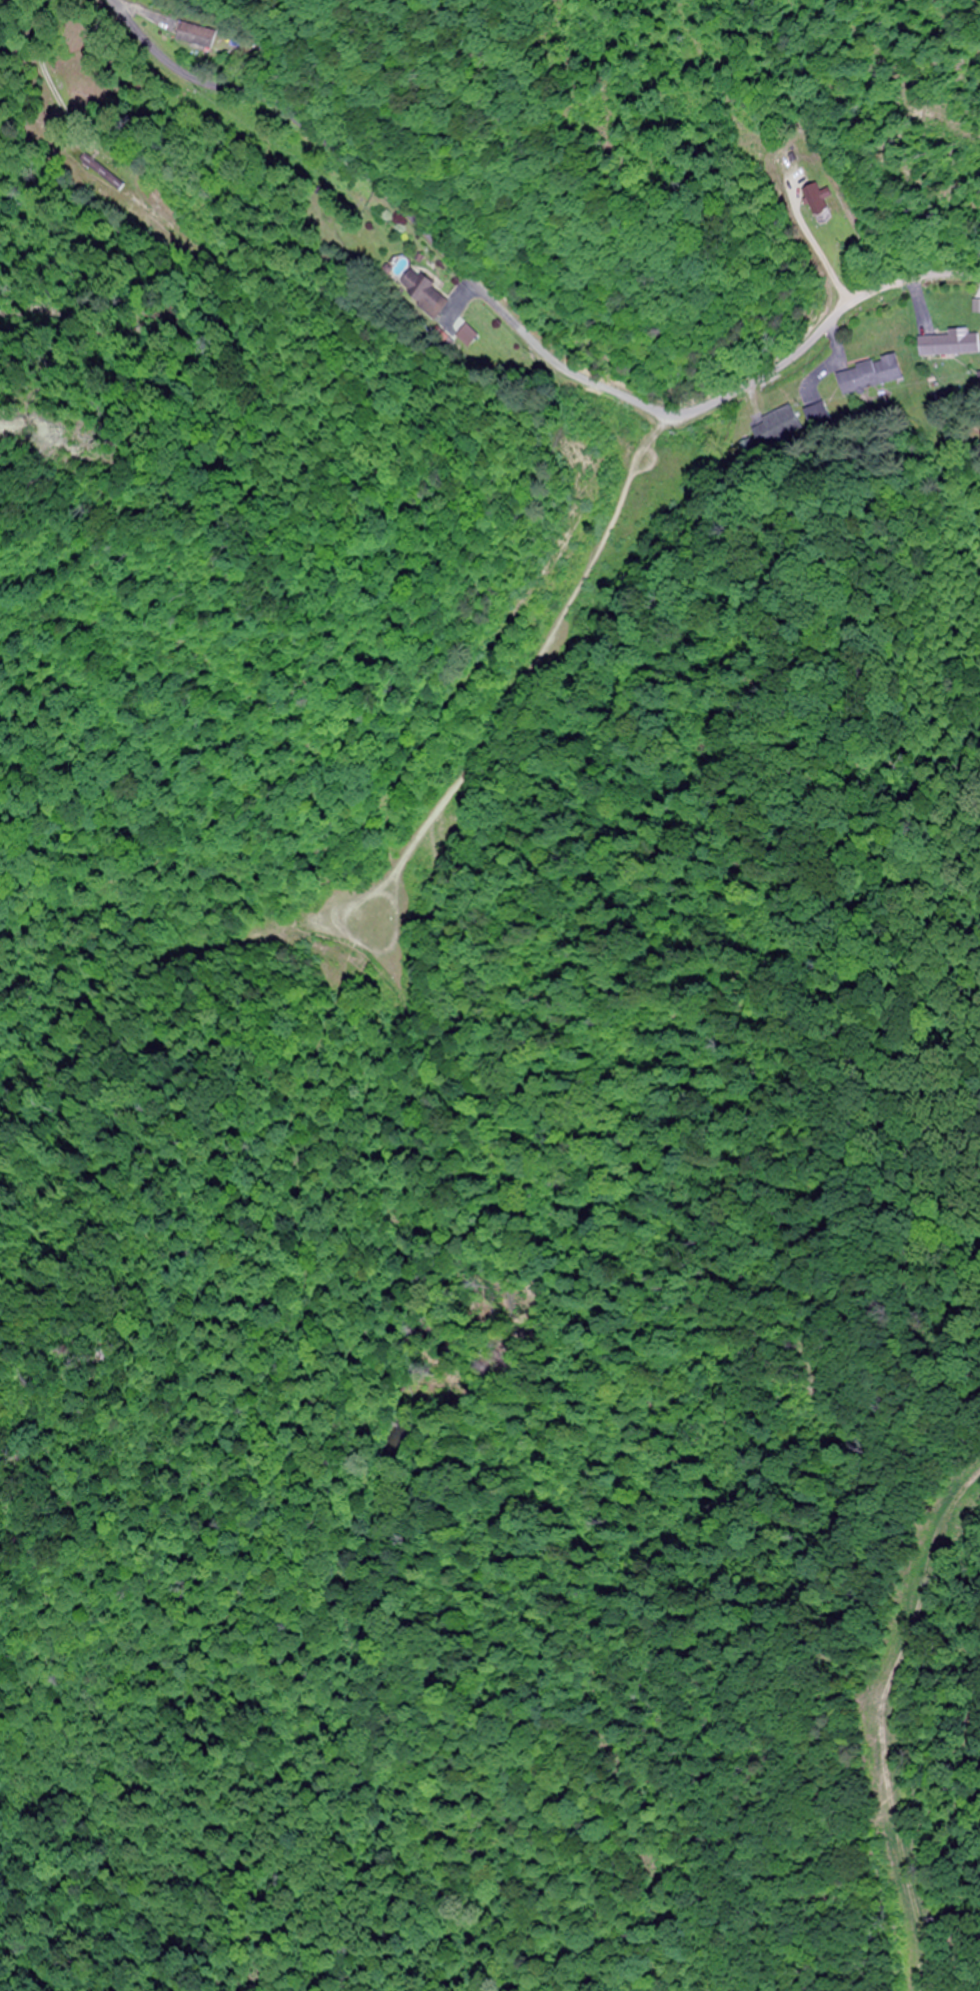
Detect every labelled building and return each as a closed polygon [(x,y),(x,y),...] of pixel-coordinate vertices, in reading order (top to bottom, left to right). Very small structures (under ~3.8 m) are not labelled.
[(222,30),(187,24),(184,41),(219,47),(222,30)] [(94,174),(100,165),(80,152),(74,161),(94,174)] [(833,215),(820,186),(807,192),(819,221),(833,215)] [(411,268),(398,287),(439,314),(452,294),(411,268)] [(923,337),(924,356),(979,355),(979,335),(974,335),(974,331),(955,331),(955,337),(923,337)] [(903,358),(841,371),(846,394),(908,381),(903,358)]
